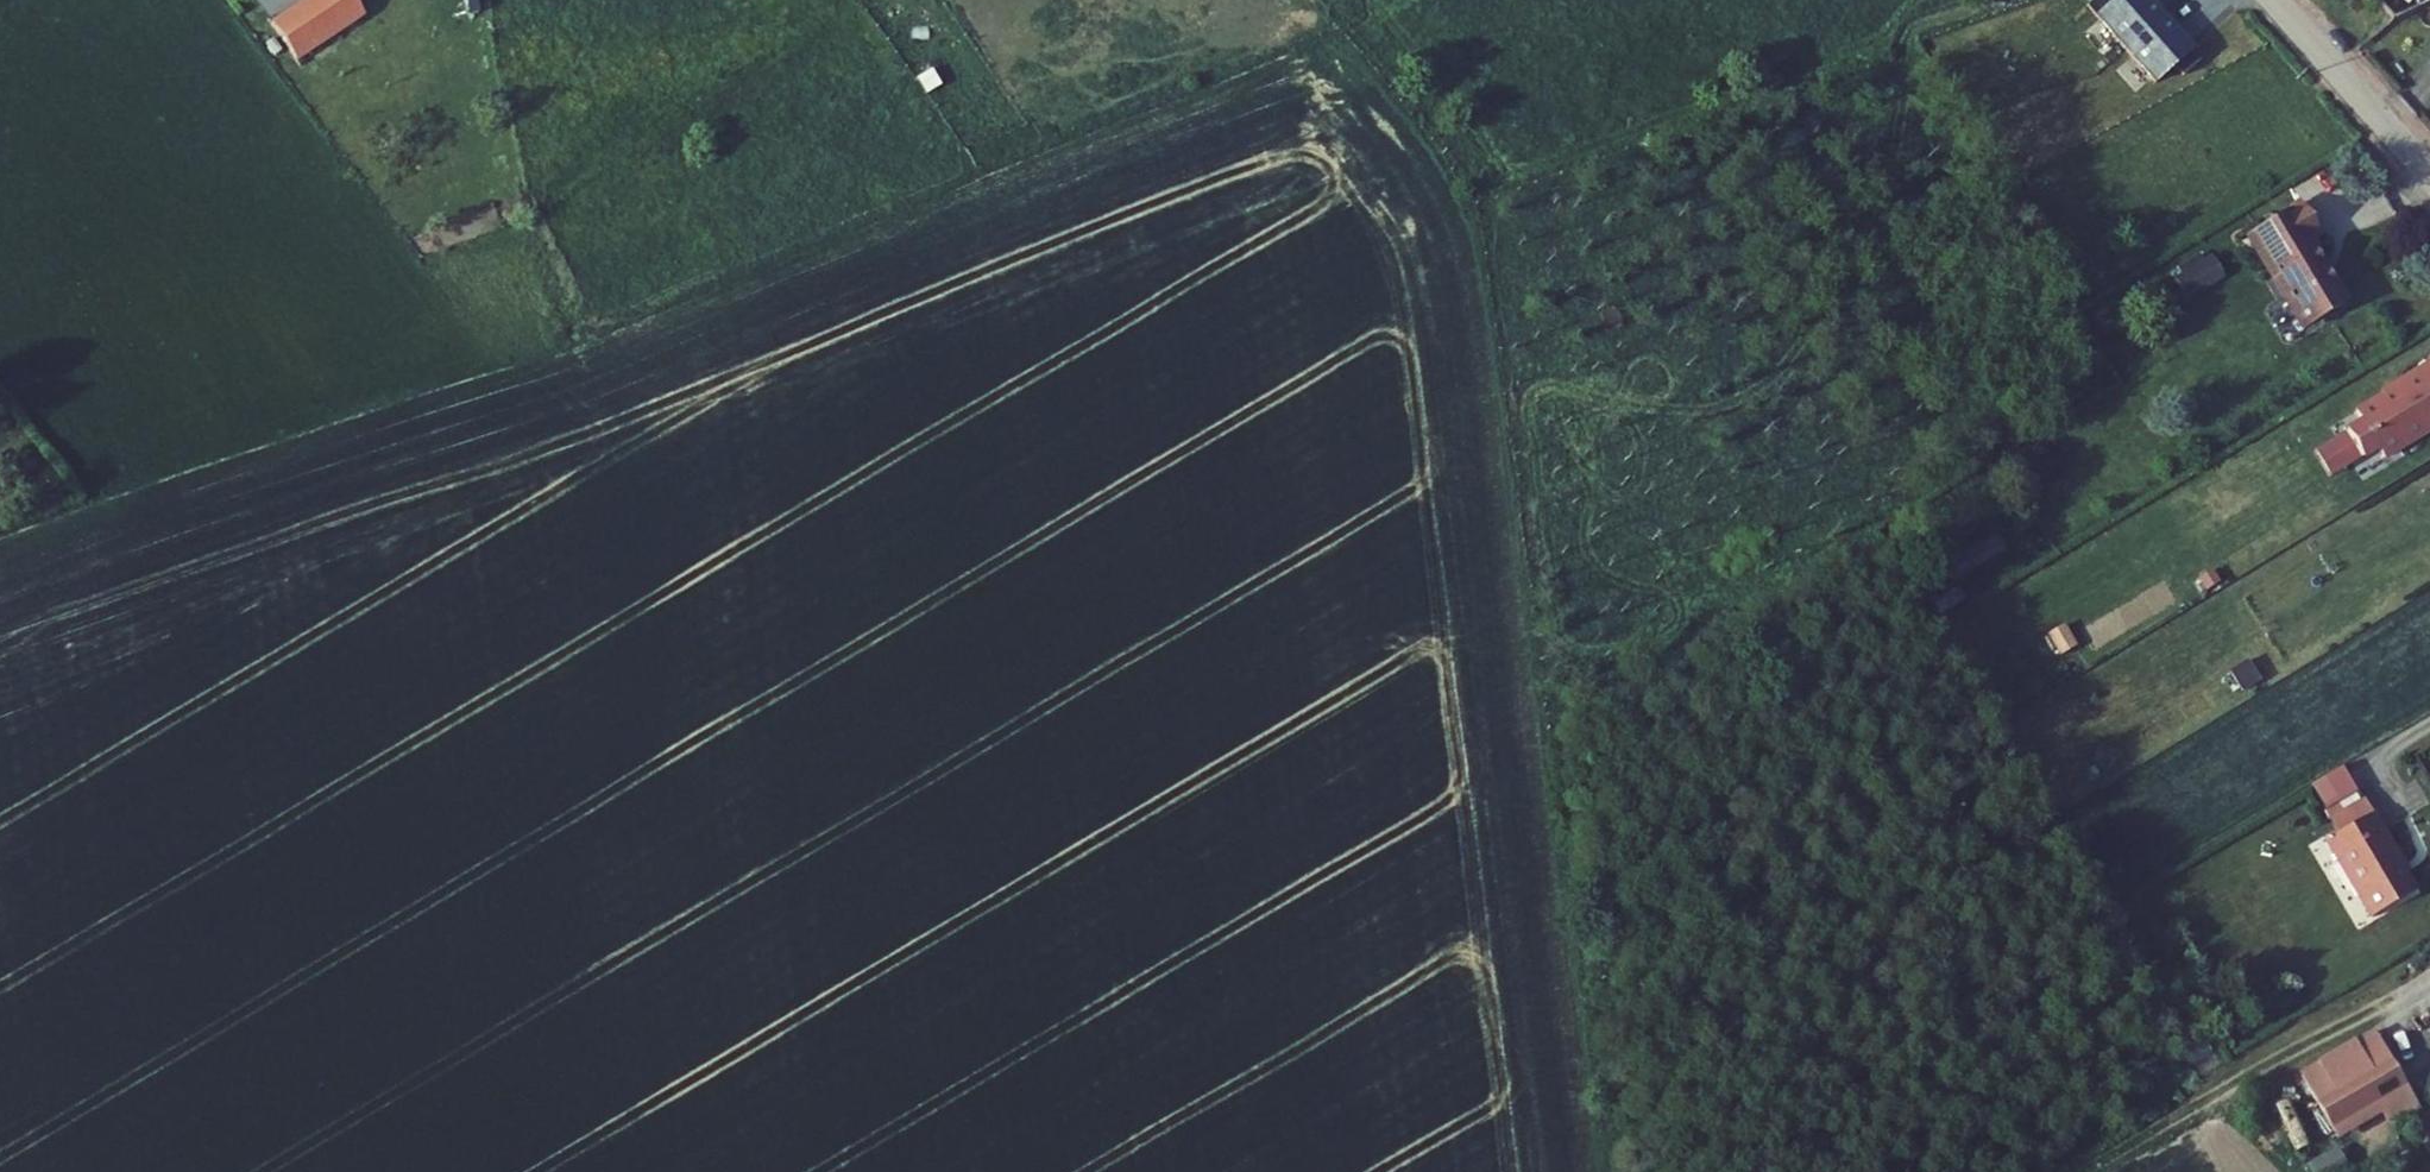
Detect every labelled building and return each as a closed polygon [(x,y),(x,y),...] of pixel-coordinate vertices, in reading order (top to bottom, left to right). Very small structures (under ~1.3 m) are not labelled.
[(334,64),(397,15),(386,0),(352,0),(309,34),(334,64)] [(2316,226),(2323,222),(2303,191),(2263,217),(2282,246),(2272,253),(2312,316),(2329,305),(2300,255),(2324,239),(2316,226)] [(2329,305),(2356,288),(2341,265),(2339,267),(2327,246),(2329,245),(2324,239),(2300,255),(2329,305)] [(2186,298),(2225,278),(2214,258),(2176,278),(2186,298)] [(2417,361),(2419,364),(2355,404),(2362,414),(2345,424),(2361,449),(2377,439),(2384,449),(2429,420),(2429,353),(2417,361)] [(2352,816),(2342,822),(2386,897),(2428,873),(2408,838),(2410,837),(2378,781),(2343,802),(2352,816)] [(2301,1091),(2319,1121),(2391,1080),(2373,1048),(2301,1091)]
